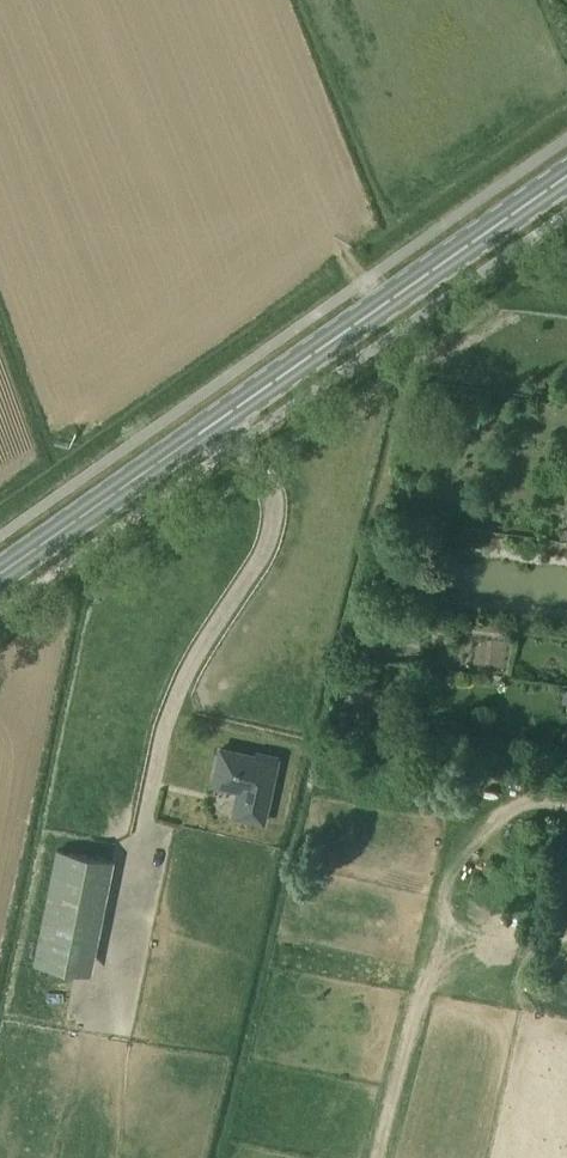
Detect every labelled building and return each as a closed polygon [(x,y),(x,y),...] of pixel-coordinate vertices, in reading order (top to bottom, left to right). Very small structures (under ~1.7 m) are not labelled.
[(403,630),(401,642),(419,644),(420,632),(403,630)] [(497,762),(499,748),(488,746),(486,761),(497,762)] [(277,761),(220,748),(213,784),(239,790),(233,815),(263,822),(277,761)] [(113,861),(57,849),(34,962),(76,970),(94,884),(108,887),(113,861)]
